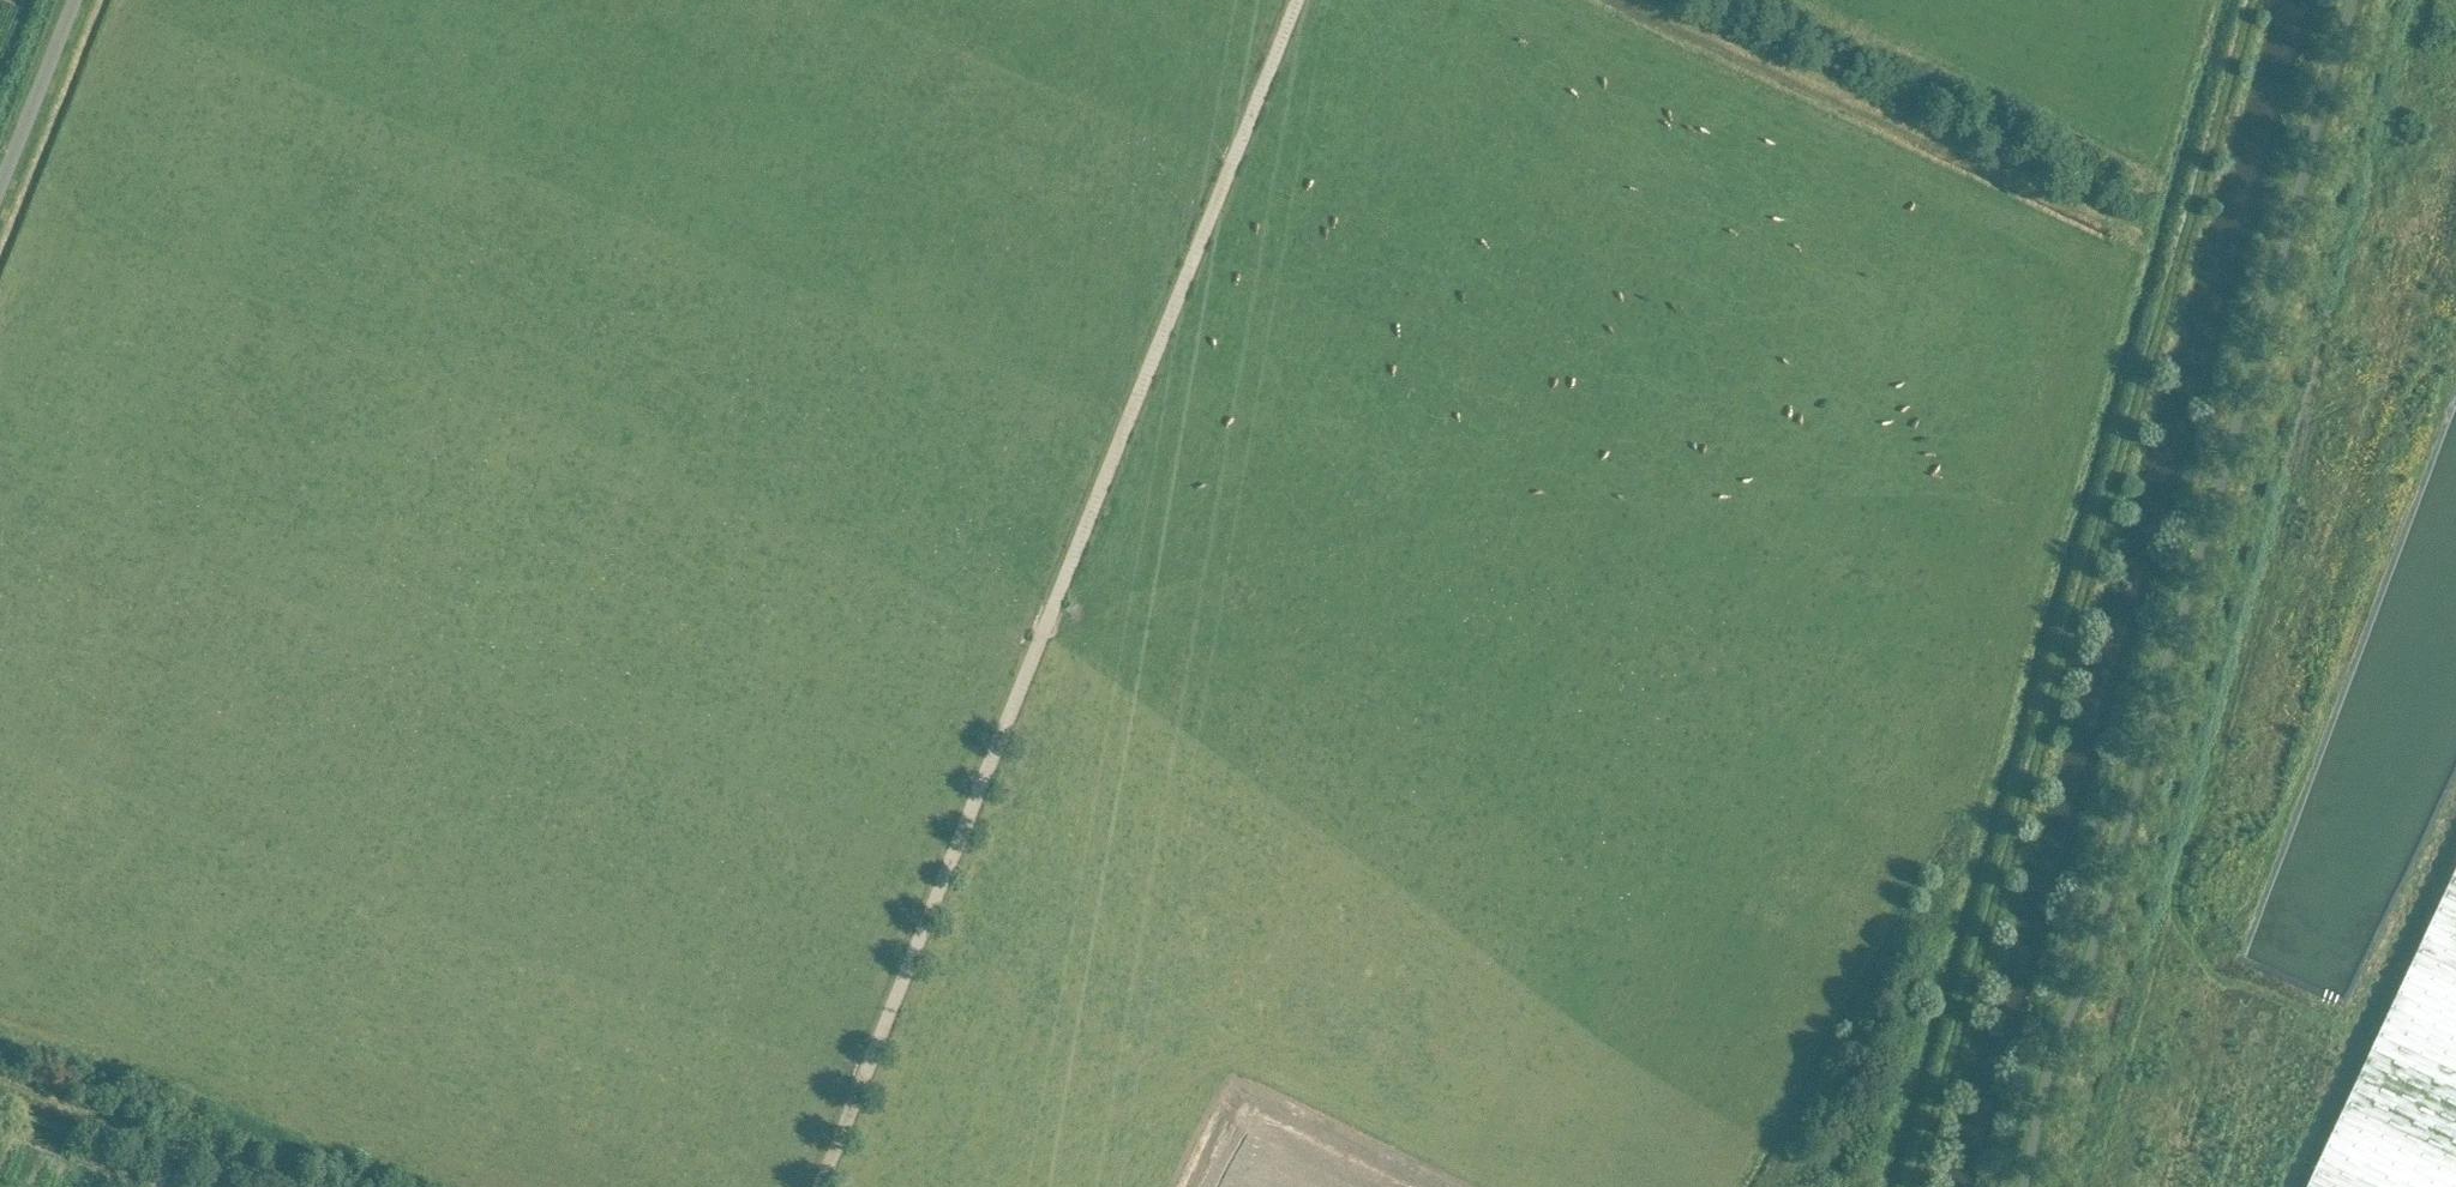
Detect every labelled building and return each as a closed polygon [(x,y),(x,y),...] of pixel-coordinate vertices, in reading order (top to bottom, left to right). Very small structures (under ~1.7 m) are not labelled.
[(2307,1186),(2455,1186),(2455,869),(2307,1186)]
